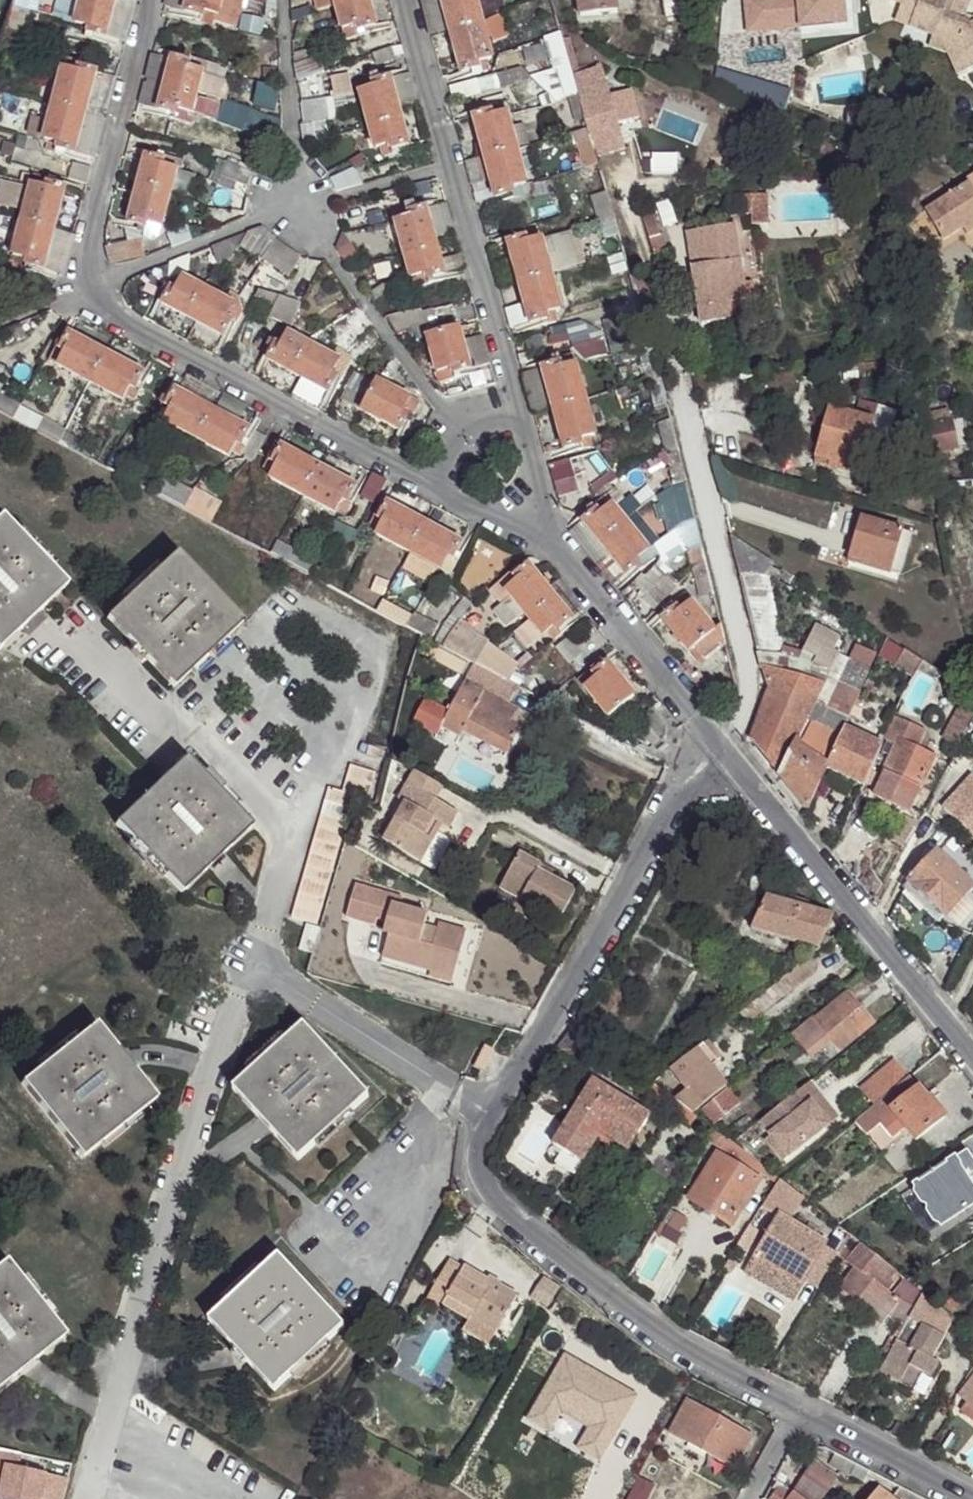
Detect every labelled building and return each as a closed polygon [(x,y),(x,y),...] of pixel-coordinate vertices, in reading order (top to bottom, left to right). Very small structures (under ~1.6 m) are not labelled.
[(12,6),(24,9),(30,11),(33,0),(14,0),(12,6)] [(65,33),(105,43),(106,38),(116,0),(81,0),(75,23),(68,21),(65,33)] [(106,38),(124,43),(136,0),(116,0),(106,38)] [(184,12),(188,0),(166,0),(165,7),(184,12)] [(183,17),(215,26),(216,22),(236,28),(244,0),(188,0),(184,12),(183,17)] [(292,23),(313,15),(309,0),(291,0),(292,23)] [(352,39),(378,32),(369,0),(315,0),(318,11),(335,6),(342,30),(349,28),(352,39)] [(431,36),(450,31),(442,0),(421,0),(431,36)] [(463,79),(488,72),(484,61),(492,59),(486,39),(482,25),(476,0),(442,0),(450,31),(463,79)] [(580,16),(617,12),(616,0),(578,0),(580,16)] [(846,0),(748,0),(751,32),(848,23),(846,0)] [(967,72),(972,69),(972,24),(966,27),(958,24),(960,19),(964,21),(965,18),(972,0),(891,0),(891,1),(901,4),(895,21),(935,37),(934,39),(956,47),(967,72)] [(12,6),(4,34),(20,38),(26,18),(22,17),(24,9),(12,6)] [(482,25),(486,39),(491,38),(493,43),(508,37),(499,16),(482,25)] [(260,35),(263,21),(244,17),(241,31),(260,35)] [(958,24),(966,27),(972,24),(972,21),(965,18),(964,21),(960,19),(958,24)] [(0,49),(0,57),(22,63),(28,40),(20,38),(4,34),(0,49)] [(531,78),(556,102),(569,98),(579,95),(564,42),(562,35),(545,39),(554,71),(531,78)] [(949,55),(958,76),(967,72),(956,47),(934,39),(931,48),(949,55)] [(589,129),(597,158),(626,150),(602,68),(579,75),(569,40),(564,42),(579,95),(586,119),(589,129)] [(392,48),(395,57),(405,55),(402,46),(392,48)] [(173,54),(157,116),(190,125),(204,116),(215,119),(219,104),(196,98),(197,93),(225,100),(231,82),(224,80),(227,70),(218,68),(219,66),(173,54)] [(294,66),(298,82),(321,73),(324,72),(319,58),(294,66)] [(51,142),(49,152),(73,159),(74,154),(93,159),(104,121),(85,116),(96,73),(98,68),(65,59),(49,123),(32,119),(28,133),(45,137),(44,140),(51,142)] [(96,73),(85,116),(104,121),(115,78),(96,73)] [(298,82),(301,103),(325,99),(322,80),(321,73),(298,82)] [(382,147),(385,158),(410,151),(399,109),(397,105),(390,80),(389,74),(357,83),(375,149),(382,147)] [(390,80),(397,105),(417,99),(410,74),(390,80)] [(301,124),(304,145),(330,139),(325,121),(331,119),(330,115),(356,109),(353,94),(352,95),(348,75),(322,80),(325,99),(301,103),(304,122),(301,124)] [(496,89),(492,76),(477,80),(481,94),(496,89)] [(259,86),(255,106),(274,110),(278,90),(259,86)] [(569,98),(576,122),(586,119),(579,95),(569,98)] [(418,104),(417,99),(397,105),(399,109),(418,104)] [(216,121),(258,135),(265,115),(223,101),(216,121)] [(495,199),(497,204),(509,201),(522,197),(519,187),(526,185),(516,149),(511,128),(507,114),(500,117),(497,106),(472,112),(484,158),(491,181),(493,189),(495,199)] [(848,118),(848,125),(861,130),(860,118),(858,114),(856,112),(852,112),(850,113),(848,118)] [(511,128),(516,149),(529,145),(524,125),(511,128)] [(574,134),(585,169),(599,165),(597,158),(589,129),(574,134)] [(326,169),(342,161),(333,146),(317,155),(326,169)] [(147,152),(127,228),(144,233),(142,239),(152,241),(165,233),(162,227),(179,161),(147,152)] [(922,157),(924,167),(944,164),(942,154),(922,157)] [(465,163),(472,186),(491,181),(484,158),(465,163)] [(220,203),(220,209),(245,213),(247,200),(243,199),(248,188),(245,186),(251,174),(255,171),(229,160),(218,185),(211,199),(220,203)] [(72,163),(68,179),(87,184),(91,168),(72,163)] [(331,179),(338,192),(362,185),(359,172),(352,169),(331,179)] [(14,268),(42,276),(44,271),(54,231),(67,184),(34,175),(30,190),(0,182),(0,201),(25,207),(11,263),(14,268)] [(201,195),(211,199),(218,185),(208,181),(201,195)] [(509,201),(510,206),(529,201),(533,183),(526,185),(519,187),(522,197),(509,201)] [(943,241),(972,223),(972,191),(969,184),(925,211),(943,241)] [(474,194),(477,204),(495,199),(493,189),(474,194)] [(592,198),(600,226),(615,221),(608,194),(592,198)] [(752,214),(752,224),(768,223),(767,195),(744,196),(746,215),(752,214)] [(393,213),(413,289),(446,280),(425,204),(393,213)] [(643,216),(654,255),(666,252),(654,213),(643,216)] [(967,235),(972,232),(972,223),(963,229),(967,235)] [(716,323),(718,335),(733,333),(733,330),(759,326),(755,300),(746,301),(743,284),(734,225),(688,233),(702,326),(716,323)] [(192,240),(188,227),(166,230),(172,247),(192,240)] [(211,248),(221,272),(240,246),(262,259),(289,277),(301,257),(271,245),(273,243),(263,228),(211,248)] [(54,231),(44,271),(62,276),(73,236),(54,231)] [(507,239),(531,329),(556,323),(553,312),(561,310),(550,273),(546,259),(541,240),(534,242),(531,232),(507,239)] [(550,273),(584,264),(576,233),(548,241),(552,257),(546,259),(550,273)] [(361,261),(343,234),(336,250),(349,269),(361,261)] [(608,246),(611,258),(625,254),(622,242),(608,246)] [(107,257),(110,265),(132,261),(131,259),(142,257),(139,243),(128,246),(127,243),(106,248),(107,257)] [(629,267),(631,276),(638,274),(636,265),(629,267)] [(158,303),(162,305),(228,340),(243,312),(239,297),(230,292),(226,301),(198,287),(183,279),(184,277),(173,270),(164,277),(170,280),(158,303)] [(184,277),(183,279),(198,287),(201,281),(186,273),(184,277)] [(631,276),(640,307),(650,304),(640,274),(638,274),(631,276)] [(743,284),(746,301),(755,300),(752,283),(743,284)] [(371,293),(376,300),(390,291),(385,284),(371,293)] [(274,307),(269,317),(290,327),(301,304),(279,296),(258,290),(255,299),(274,307)] [(387,318),(396,333),(425,323),(421,311),(399,315),(387,318)] [(553,340),(554,345),(572,341),(568,326),(552,329),(555,340),(553,340)] [(263,359),(267,361),(300,378),(329,393),(333,396),(352,360),(337,349),(333,358),(288,335),(289,334),(279,328),(263,359)] [(427,338),(440,383),(460,378),(472,375),(470,370),(462,342),(458,329),(427,338)] [(59,365),(59,366),(123,400),(125,395),(135,400),(148,376),(65,332),(50,360),(59,365)] [(462,342),(470,370),(490,364),(482,337),(462,342)] [(541,364),(566,455),(590,448),(588,438),(595,436),(576,366),(574,366),(571,355),(541,364)] [(460,378),(464,393),(495,384),(491,370),(472,375),(460,378)] [(340,400),(363,412),(375,382),(368,378),(367,381),(353,373),(344,389),(345,390),(340,400)] [(651,389),(656,411),(669,408),(660,376),(651,378),(653,388),(651,389)] [(300,378),(291,396),(319,412),(329,393),(300,378)] [(375,382),(363,412),(404,434),(420,404),(412,399),(411,400),(376,381),(375,382)] [(168,417),(165,423),(229,457),(232,452),(241,457),(254,433),(171,388),(158,412),(168,417)] [(13,420),(21,406),(0,396),(0,413),(13,420)] [(830,409),(815,464),(876,481),(887,442),(869,437),(877,407),(859,402),(856,416),(830,409)] [(877,407),(869,437),(887,442),(895,412),(877,407)] [(931,454),(933,462),(956,458),(954,449),(957,449),(949,410),(930,414),(928,408),(923,409),(933,453),(931,454)] [(43,419),(36,432),(59,445),(65,433),(64,433),(65,431),(43,419)] [(665,452),(667,451),(678,445),(672,421),(659,425),(665,452)] [(65,433),(59,445),(71,451),(77,440),(65,433)] [(77,440),(71,451),(90,461),(96,450),(77,440)] [(274,474),(271,480),(335,514),(338,507),(348,513),(360,489),(276,445),(264,468),(274,474)] [(673,481),(672,488),(687,485),(678,445),(667,451),(669,464),(673,481)] [(553,453),(551,446),(544,449),(545,455),(553,453)] [(641,467),(647,477),(669,464),(667,451),(665,452),(641,467)] [(577,458),(601,491),(615,481),(596,453),(577,458)] [(373,474),(363,492),(377,500),(386,481),(373,474)] [(165,479),(156,496),(184,511),(193,493),(165,479)] [(664,520),(668,535),(681,526),(683,525),(696,520),(687,485),(672,488),(669,488),(657,497),(659,505),(654,506),(658,521),(664,520)] [(626,576),(630,580),(656,559),(648,550),(615,510),(625,502),(615,490),(580,518),(583,522),(626,576)] [(193,493),(184,511),(208,523),(218,505),(194,491),(193,493)] [(380,530),(377,536),(441,570),(444,564),(454,569),(466,546),(383,502),(371,525),(380,530)] [(615,510),(648,550),(659,542),(625,502),(615,510)] [(67,586),(0,517),(0,651),(67,586)] [(862,519),(850,558),(866,563),(865,567),(890,575),(890,572),(900,575),(912,536),(902,533),(902,531),(862,519)] [(681,526),(700,596),(714,593),(696,520),(683,525),(681,526)] [(571,532),(615,585),(626,576),(583,522),(571,532)] [(784,647),(769,578),(764,577),(773,564),(732,536),(730,537),(763,668),(769,687),(769,692),(751,740),(779,774),(822,684),(824,685),(830,672),(812,667),(785,659),(785,655),(784,647)] [(291,551),(284,564),(300,572),(307,559),(291,551)] [(107,619),(173,689),(242,623),(176,553),(107,619)] [(865,567),(866,563),(850,558),(849,563),(865,567)] [(529,648),(543,636),(548,632),(554,641),(575,623),(526,562),(491,590),(502,604),(494,611),(507,627),(524,613),(531,621),(517,633),(529,648)] [(648,595),(661,607),(680,585),(668,575),(667,577),(655,567),(644,578),(655,587),(648,595)] [(383,597),(388,583),(377,578),(371,592),(383,597)] [(695,648),(705,661),(726,644),(722,625),(714,631),(685,595),(659,616),(689,653),(695,648)] [(447,623),(435,644),(441,647),(443,649),(450,636),(460,622),(472,605),(464,599),(458,606),(447,623)] [(414,614),(406,629),(430,642),(439,626),(414,614)] [(450,636),(443,649),(455,655),(475,665),(506,682),(516,665),(485,649),(488,643),(473,634),(475,631),(460,622),(450,636)] [(822,684),(779,774),(808,810),(827,768),(845,729),(857,703),(856,702),(870,671),(869,670),(876,655),(857,646),(849,661),(838,655),(839,654),(834,651),(840,638),(815,625),(802,653),(799,658),(813,662),(812,667),(830,672),(824,685),(822,684)] [(582,654),(569,638),(556,649),(569,664),(582,654)] [(441,647),(436,657),(450,664),(455,655),(443,649),(441,647)] [(785,659),(812,667),(813,662),(799,658),(802,653),(784,647),(785,655),(785,659)] [(689,653),(699,666),(705,661),(695,648),(689,653)] [(895,666),(914,677),(923,661),(905,650),(895,666)] [(578,681),(609,718),(634,697),(604,660),(578,681)] [(681,666),(699,688),(705,683),(697,673),(695,674),(686,662),(681,666)] [(425,702),(414,722),(425,728),(424,730),(437,737),(442,728),(460,737),(463,732),(507,755),(517,734),(507,729),(517,710),(506,704),(515,686),(506,682),(475,665),(448,714),(425,702)] [(861,694),(868,697),(874,685),(867,681),(861,694)] [(972,714),(972,697),(954,685),(956,705),(960,707),(972,714)] [(543,702),(549,705),(559,696),(555,693),(543,702)] [(958,747),(972,718),(972,714),(960,707),(943,739),(958,747)] [(517,710),(507,729),(517,734),(526,714),(517,710)] [(885,774),(875,796),(908,812),(919,789),(920,790),(935,758),(916,750),(924,733),(895,720),(885,741),(896,746),(884,773),(885,774)] [(845,729),(827,768),(865,786),(883,747),(845,729)] [(116,825),(181,894),(251,828),(185,759),(116,825)] [(350,765),(343,790),(368,798),(376,772),(350,765)] [(404,804),(383,842),(421,864),(433,841),(428,838),(437,823),(443,826),(449,830),(458,814),(436,801),(444,788),(414,772),(398,801),(404,804)] [(972,836),(972,777),(972,776),(943,809),(972,836)] [(329,788),(291,918),(317,925),(354,795),(329,788)] [(433,841),(421,864),(435,872),(452,842),(438,834),(443,826),(437,823),(428,838),(433,841)] [(946,918),(949,915),(966,896),(972,888),(972,886),(938,852),(909,882),(911,884),(946,918)] [(537,909),(560,921),(576,891),(555,880),(538,872),(542,865),(519,854),(500,890),(518,899),(537,909)] [(558,874),(542,865),(538,872),(555,880),(558,874)] [(905,891),(939,923),(946,918),(945,917),(911,884),(905,891)] [(390,935),(383,957),(431,971),(453,977),(466,932),(438,925),(437,929),(435,938),(422,934),(425,926),(428,916),(399,908),(391,906),(394,896),(356,885),(346,918),(376,926),(377,921),(386,923),(383,933),(390,935)] [(399,908),(403,898),(394,896),(391,906),(399,908)] [(961,927),(972,914),(972,903),(966,896),(949,915),(961,927)] [(752,931),(819,950),(825,936),(833,917),(813,911),(801,907),(803,901),(790,897),(788,904),(767,897),(752,931)] [(532,919),(537,909),(518,899),(513,909),(532,919)] [(803,901),(801,907),(813,911),(809,903),(803,901)] [(308,926),(301,950),(313,953),(319,930),(308,926)] [(425,926),(422,934),(435,938),(437,929),(425,926)] [(825,936),(819,950),(832,939),(825,936)] [(790,973),(800,985),(813,974),(804,962),(790,973)] [(431,971),(429,978),(451,984),(453,977),(431,971)] [(777,984),(785,994),(786,996),(800,985),(790,973),(777,984)] [(752,988),(760,998),(766,993),(758,983),(752,988)] [(754,1002),(763,1013),(785,994),(777,984),(766,993),(760,998),(754,1002)] [(793,1035),(812,1058),(833,1040),(838,1047),(857,1031),(860,1036),(873,1025),(847,994),(816,1019),(815,1018),(793,1035)] [(21,1084),(81,1159),(156,1100),(96,1025),(21,1084)] [(233,1090),(298,1161),(368,1097),(303,1026),(233,1090)] [(838,1047),(842,1051),(860,1036),(857,1031),(838,1047)] [(674,1100),(692,1114),(699,1111),(724,1089),(727,1087),(711,1068),(721,1060),(708,1042),(671,1071),(687,1091),(674,1100)] [(861,1090),(875,1107),(909,1079),(895,1062),(861,1090)] [(856,1123),(879,1152),(906,1129),(916,1142),(945,1118),(931,1100),(929,1102),(917,1089),(918,1088),(910,1078),(909,1079),(875,1107),(856,1123)] [(563,1152),(582,1163),(600,1134),(627,1151),(649,1116),(593,1081),(553,1145),(563,1152)] [(839,1119),(810,1083),(806,1086),(823,1108),(818,1112),(829,1126),(839,1119)] [(654,1086),(648,1094),(673,1111),(673,1112),(692,1126),(697,1118),(692,1114),(674,1100),(654,1086)] [(788,1157),(789,1158),(829,1126),(818,1112),(823,1108),(806,1086),(760,1122),(772,1137),(788,1157)] [(699,1111),(712,1126),(737,1105),(724,1089),(699,1111)] [(710,1142),(778,1184),(780,1181),(734,1143),(716,1131),(710,1142)] [(788,1157),(772,1137),(767,1142),(783,1162),(788,1157)] [(556,1164),(574,1175),(582,1163),(563,1152),(556,1164)] [(689,1200),(731,1227),(760,1181),(718,1154),(689,1200)] [(941,1226),(972,1205),(972,1163),(967,1154),(957,1162),(955,1160),(915,1186),(941,1226)] [(747,1273),(776,1290),(785,1274),(803,1284),(805,1281),(824,1248),(826,1244),(817,1239),(822,1232),(810,1224),(806,1232),(786,1220),(801,1197),(780,1181),(778,1184),(762,1207),(779,1217),(747,1273)] [(676,1214),(662,1238),(676,1246),(682,1234),(680,1233),(687,1221),(676,1214)] [(837,1255),(836,1256),(848,1264),(855,1256),(842,1246),(837,1255)] [(856,1269),(841,1289),(858,1302),(855,1305),(881,1325),(888,1316),(902,1323),(906,1325),(923,1295),(918,1291),(907,1281),(895,1297),(887,1291),(894,1283),(888,1279),(894,1271),(863,1246),(855,1256),(848,1264),(856,1269)] [(805,1281),(818,1289),(836,1256),(837,1255),(824,1248),(805,1281)] [(209,1322),(274,1393),(344,1328),(278,1258),(209,1322)] [(65,1337),(6,1262),(0,1267),(0,1388),(65,1337)] [(449,1262),(427,1299),(442,1309),(444,1305),(469,1320),(471,1321),(472,1319),(496,1333),(499,1329),(517,1297),(499,1286),(496,1291),(486,1285),(488,1282),(464,1267),(462,1270),(449,1262)] [(785,1274),(776,1290),(793,1301),(803,1284),(785,1274)] [(488,1282),(486,1285),(496,1291),(499,1286),(500,1284),(490,1278),(488,1282)] [(923,1295),(933,1303),(940,1294),(926,1281),(918,1291),(923,1295)] [(891,1353),(880,1372),(912,1390),(921,1373),(931,1379),(939,1365),(932,1361),(954,1320),(933,1303),(923,1295),(906,1325),(891,1353)] [(469,1320),(466,1326),(496,1343),(503,1332),(499,1329),(496,1333),(472,1319),(471,1321),(469,1320)] [(885,1350),(891,1353),(906,1325),(902,1323),(893,1340),(891,1339),(885,1350)] [(635,1392),(565,1352),(528,1416),(553,1430),(562,1412),(588,1427),(577,1445),(600,1458),(635,1392)] [(962,1393),(970,1400),(961,1411),(972,1420),(972,1379),(962,1393)] [(707,1455),(735,1470),(753,1436),(687,1401),(669,1435),(689,1445),(691,1441),(710,1451),(707,1455)] [(689,1445),(707,1455),(710,1451),(691,1441),(689,1445)] [(0,1449),(0,1483),(0,1485),(0,1498),(63,1498),(69,1479),(19,1468),(22,1454),(0,1449)] [(888,1488),(890,1483),(837,1455),(831,1466),(864,1483),(867,1478),(888,1488)] [(796,1493),(805,1498),(824,1498),(838,1478),(815,1463),(796,1493)] [(778,1482),(773,1489),(778,1492),(773,1498),(800,1498),(778,1482)] [(901,1489),(892,1498),(922,1498),(901,1489)] [(878,1490),(871,1498),(890,1498),(878,1490)]
